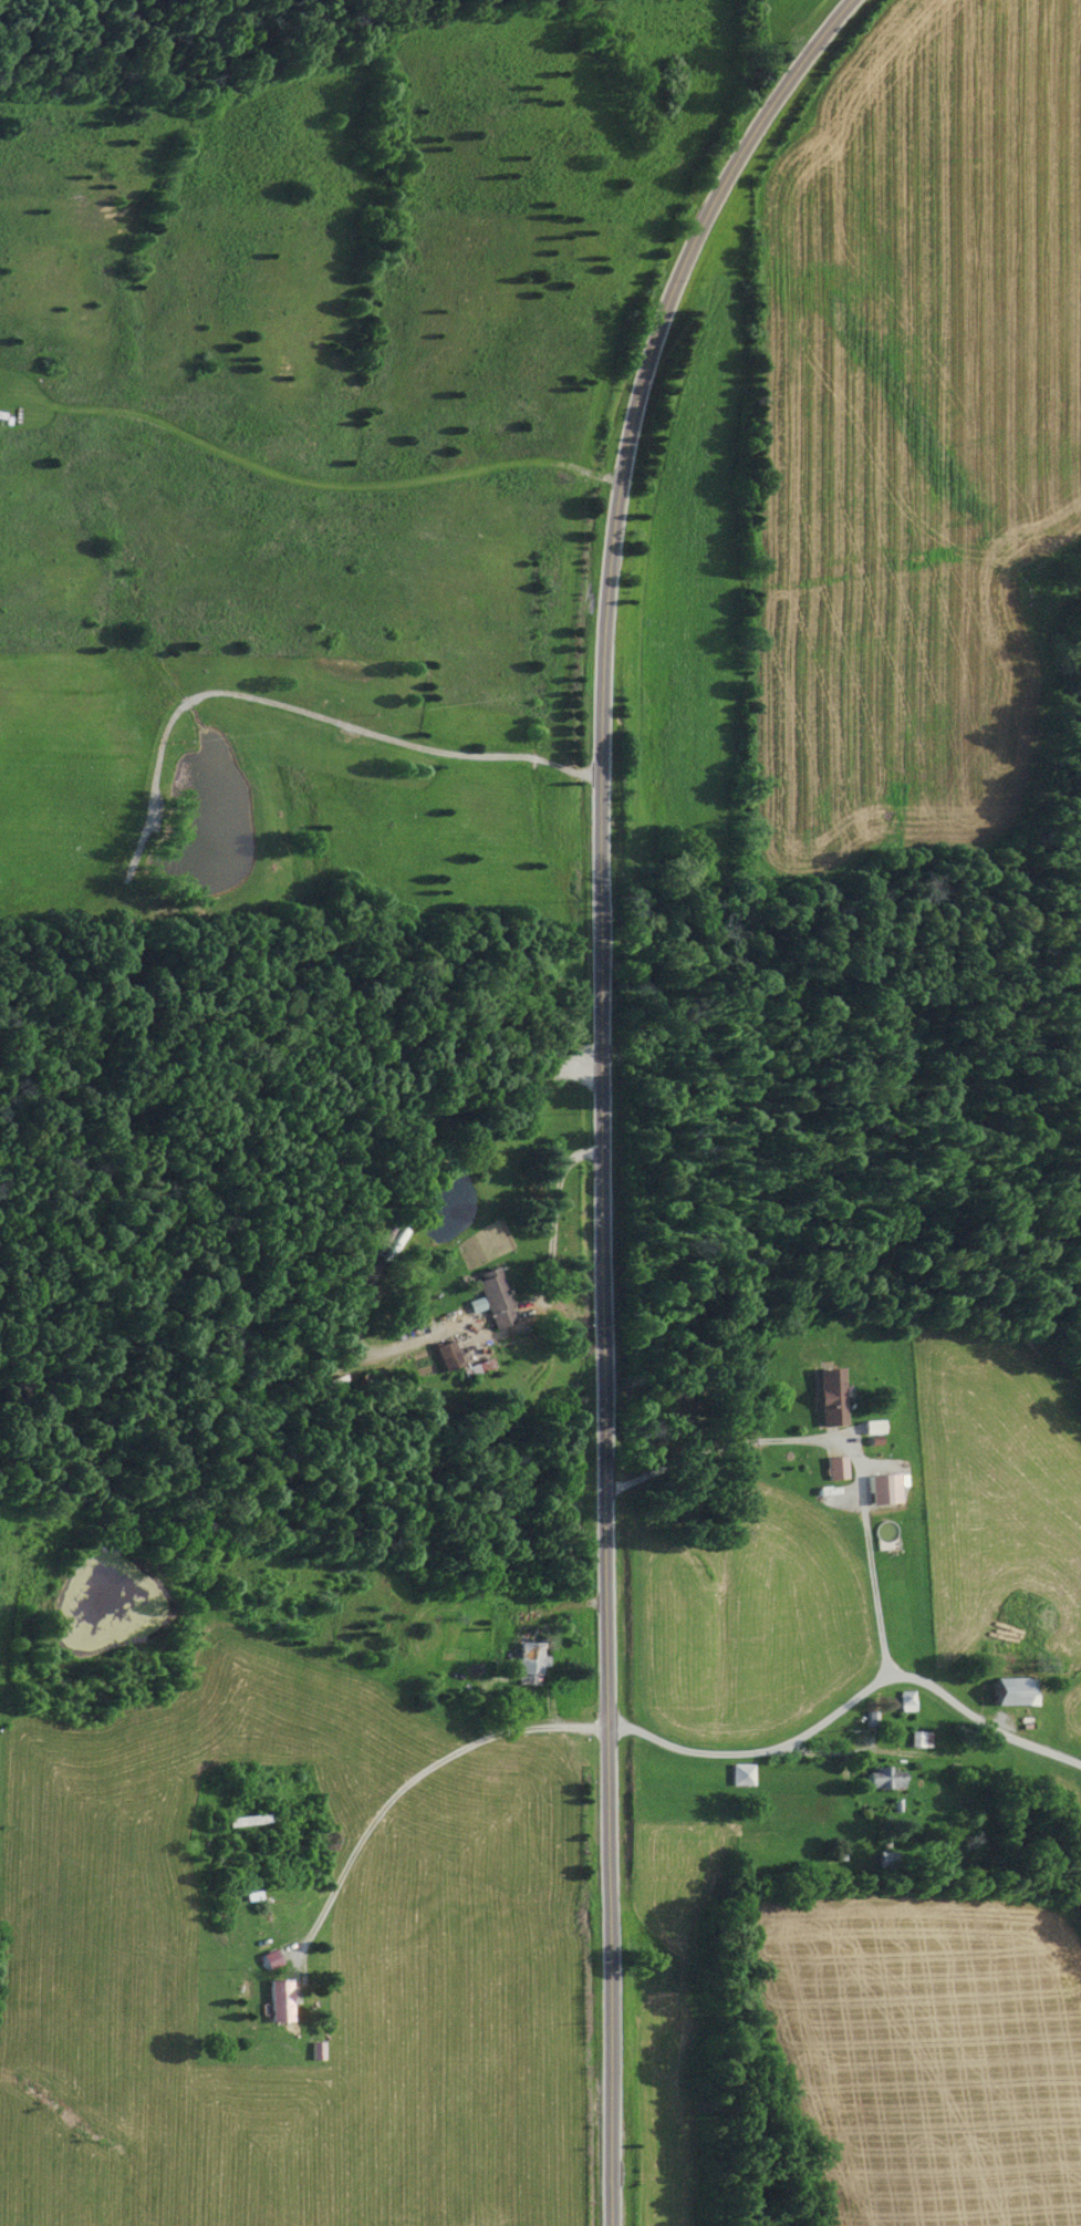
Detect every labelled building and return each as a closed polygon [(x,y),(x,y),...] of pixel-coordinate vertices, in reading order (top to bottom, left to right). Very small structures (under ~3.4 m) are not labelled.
[(484,1309),(492,1331),(515,1322),(494,1269),(471,1278),(479,1299),(466,1304),(470,1314),(484,1309)] [(457,1367),(450,1344),(433,1348),(439,1372),(457,1367)] [(844,1426),(838,1368),(812,1370),(817,1428),(844,1426)] [(880,1422),(862,1422),(862,1435),(880,1435),(880,1422)] [(826,1481),(845,1480),(845,1458),(825,1458),(826,1481)] [(868,1506),(898,1503),(895,1475),(866,1477),(868,1506)] [(514,1685),(538,1685),(540,1633),(516,1633),(514,1685)] [(1034,1706),(1034,1679),(990,1679),(990,1706),(1034,1706)] [(898,1712),(913,1712),(913,1691),(898,1691),(898,1712)] [(928,1748),(928,1733),(910,1733),(910,1748),(928,1748)] [(750,1787),(750,1764),(730,1764),(730,1787),(750,1787)] [(900,1789),(900,1768),(865,1768),(865,1789),(900,1789)] [(896,1853),(877,1853),(877,1870),(896,1870),(896,1853)] [(288,1980),(267,1980),(267,2022),(288,2022),(288,1980)]
